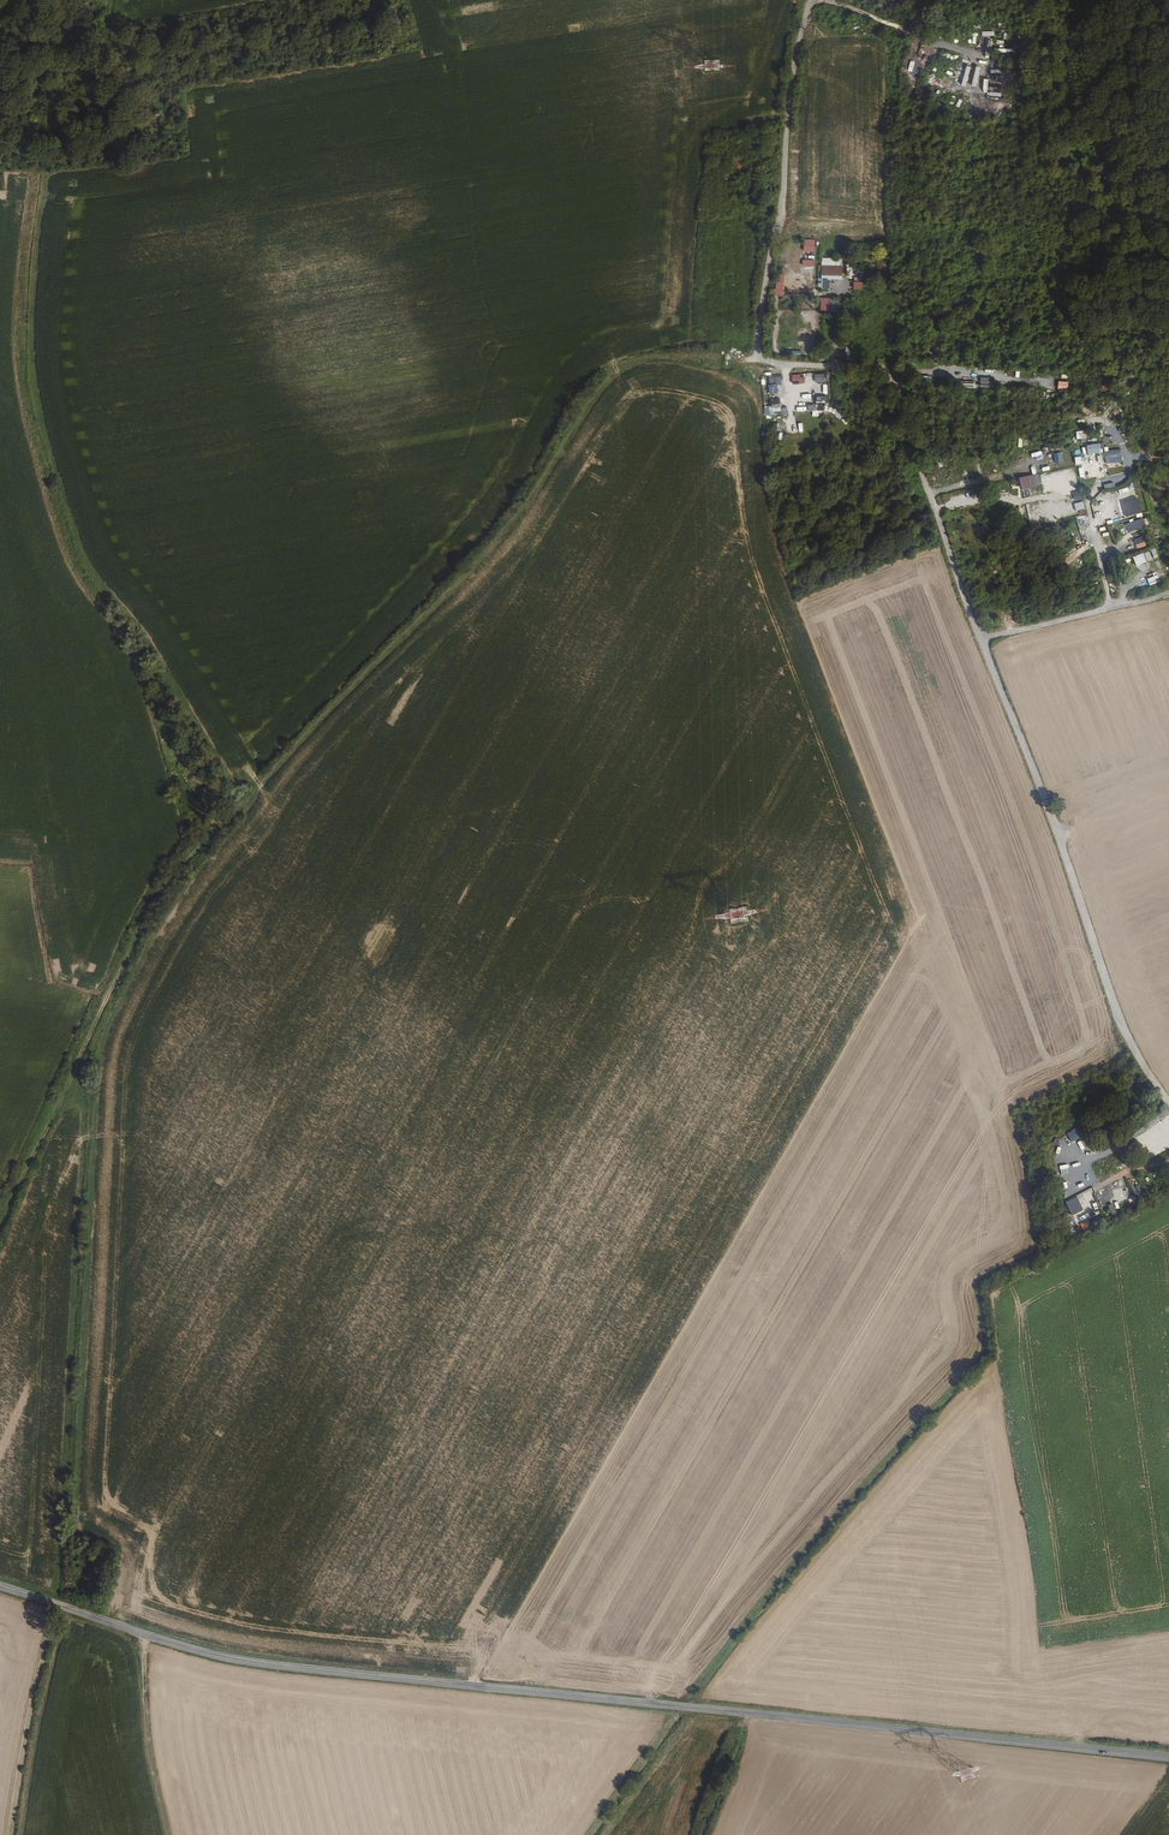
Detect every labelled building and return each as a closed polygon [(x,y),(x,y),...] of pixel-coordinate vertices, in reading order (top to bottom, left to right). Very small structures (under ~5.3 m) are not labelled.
[(854,28),(845,25),(843,31),(853,34),(854,28)] [(703,70),(719,70),(719,60),(703,61),(703,70)] [(998,76),(989,76),(989,86),(998,86),(998,76)] [(803,251),(814,251),(814,239),(803,238),(803,251)] [(802,267),(814,267),(814,259),(802,259),(802,267)] [(777,273),(775,294),(783,295),(784,274),(777,273)] [(853,281),(853,289),(862,290),(862,281),(853,281)] [(839,298),(829,298),(829,310),(838,311),(839,298)] [(814,381),(827,381),(827,373),(814,373),(814,381)] [(768,385),(781,385),(781,375),(768,376),(768,385)] [(920,375),(919,386),(928,386),(928,375),(920,375)] [(1058,390),(1068,391),(1068,381),(1058,380),(1058,390)] [(807,411),(828,410),(828,395),(816,395),(816,404),(807,404),(807,411)] [(788,406),(780,406),(780,398),(770,398),(770,414),(788,413),(788,406)] [(1049,463),(1063,460),(1061,452),(1048,454),(1049,463)] [(1035,487),(1033,476),(1018,479),(1021,489),(1035,487)] [(1121,502),(1126,517),(1135,514),(1136,517),(1142,516),(1137,497),(1121,502)] [(1079,526),(1089,524),(1086,513),(1076,516),(1079,526)] [(1142,518),(1126,524),(1129,533),(1145,527),(1142,518)] [(989,532),(986,525),(978,528),(981,535),(989,532)] [(1133,539),(1136,549),(1146,546),(1142,536),(1133,539)] [(1149,550),(1152,559),(1157,556),(1154,548),(1149,550)] [(1136,565),(1151,560),(1148,551),(1132,556),(1136,565)] [(999,564),(992,565),(993,575),(1000,574),(999,564)] [(728,910),(729,923),(746,922),(746,909),(728,910)] [(1105,1142),(1109,1144),(1114,1133),(1109,1131),(1105,1142)] [(1120,1209),(1130,1205),(1127,1199),(1117,1203),(1120,1209)]
